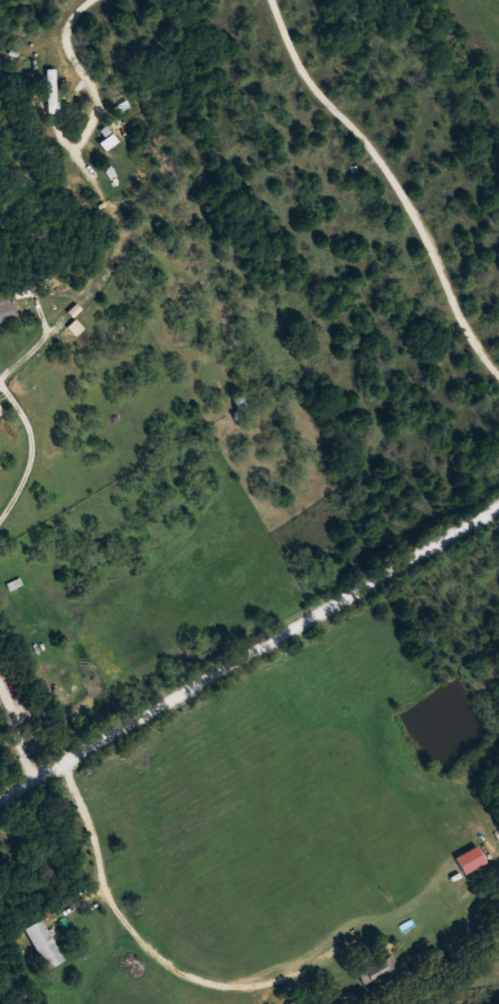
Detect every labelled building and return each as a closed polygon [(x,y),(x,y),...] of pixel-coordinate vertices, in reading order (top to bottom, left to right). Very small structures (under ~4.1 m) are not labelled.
[(57,67),(47,67),(47,112),(57,112),(57,67)] [(101,141),(105,149),(118,141),(114,134),(101,141)] [(15,722),(0,696),(0,716),(6,727),(15,722)] [(367,986),(401,968),(393,954),(359,972),(367,986)]
